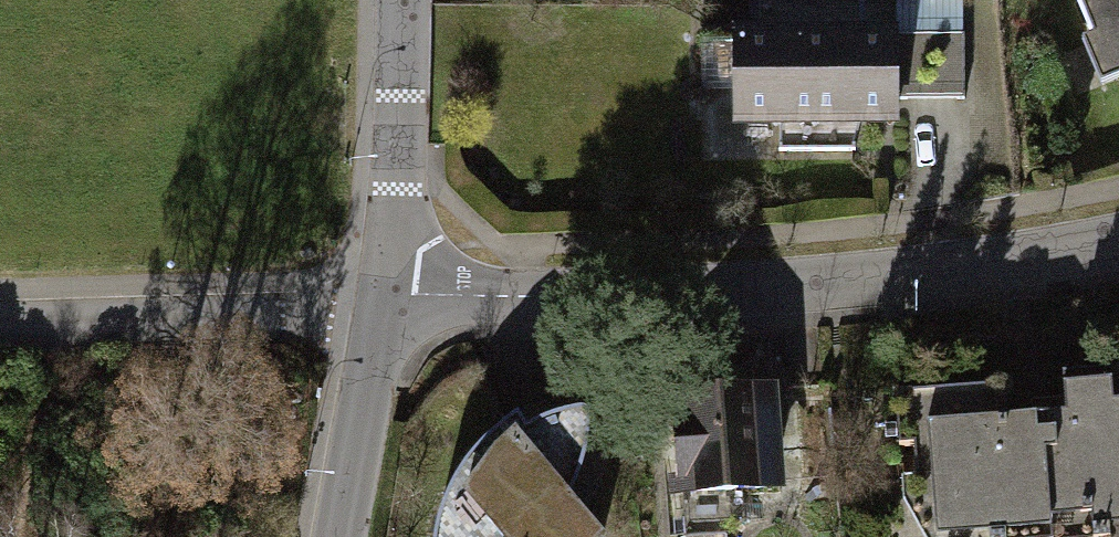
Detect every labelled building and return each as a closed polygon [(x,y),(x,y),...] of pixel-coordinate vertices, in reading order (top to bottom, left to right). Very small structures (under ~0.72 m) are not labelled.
[(1110,5),(1118,27),(1118,1),(1110,5)] [(951,41),(745,49),(748,142),(955,134),(951,41)] [(741,399),(665,405),(674,512),(750,506),(741,399)] [(917,418),(928,536),(933,536),(1118,520),(1118,400),(917,418)] [(571,510),(591,482),(602,450),(604,418),(581,418),(579,412),(558,415),(533,421),(519,430),(511,415),(473,444),(449,474),(433,508),(425,536),(596,536),(571,510)]
